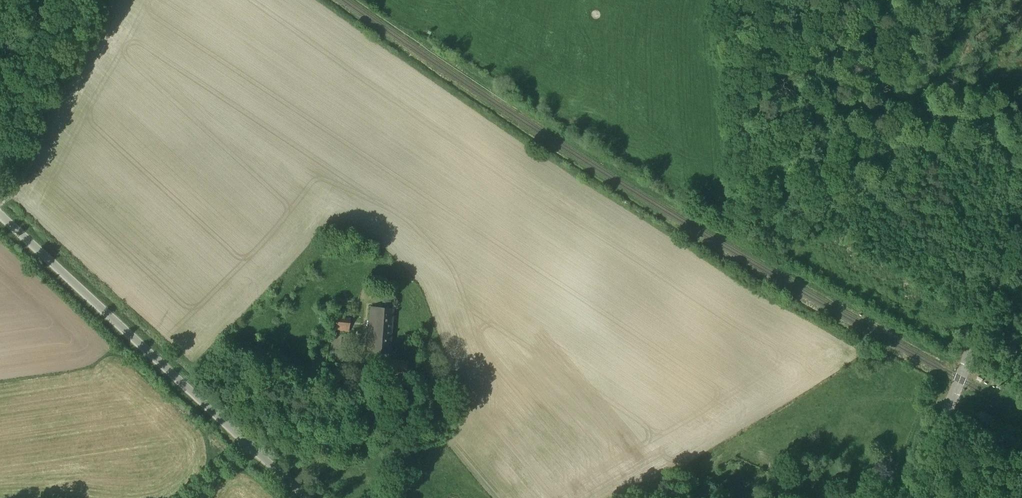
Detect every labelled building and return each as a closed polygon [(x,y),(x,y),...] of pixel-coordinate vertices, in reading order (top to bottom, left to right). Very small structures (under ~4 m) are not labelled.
[(392,314),(371,312),(368,350),(390,351),(392,314)] [(348,337),(350,319),(332,317),(331,325),(335,326),(334,336),(348,337)]
